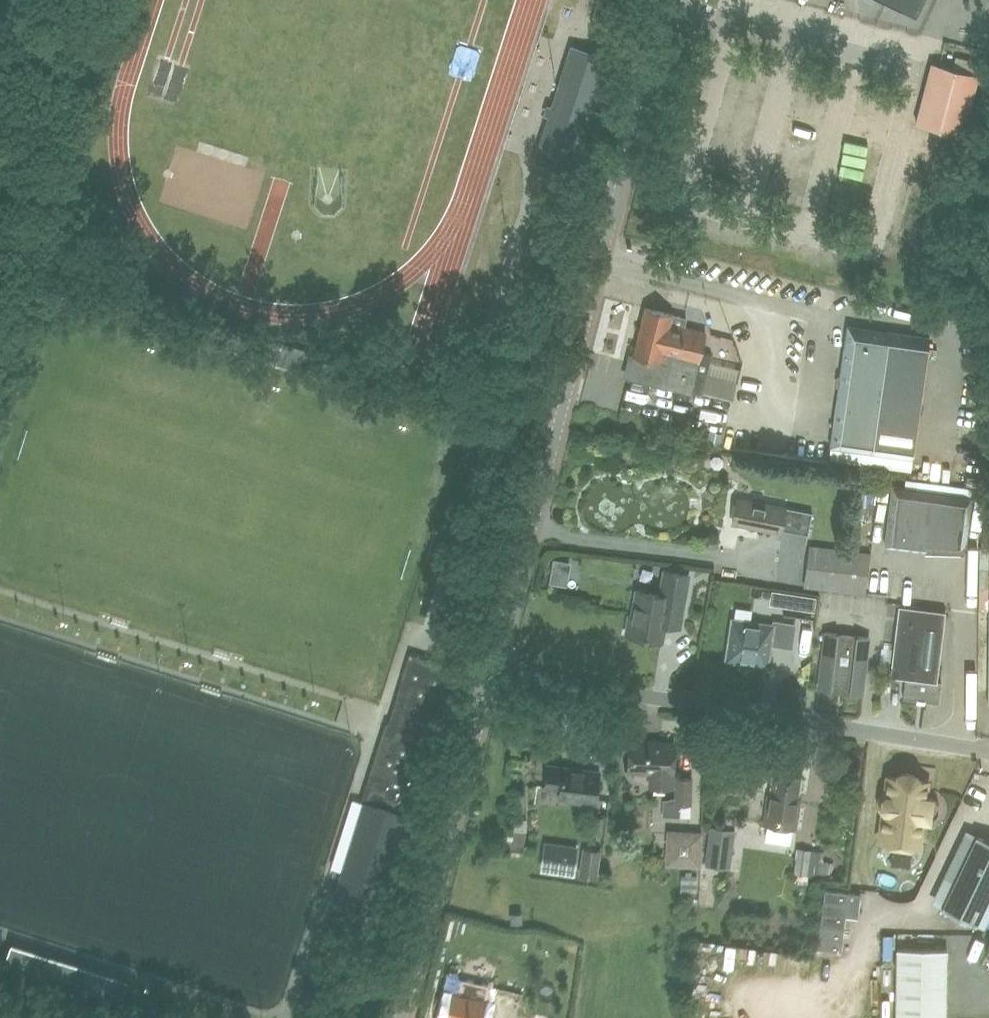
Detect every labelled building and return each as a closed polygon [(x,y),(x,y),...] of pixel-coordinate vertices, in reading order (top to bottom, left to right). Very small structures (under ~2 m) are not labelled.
[(921,0),(890,0),(915,12),(921,0)] [(487,72),(497,39),(476,32),(465,65),(487,72)] [(572,173),(609,58),(570,45),(533,161),(572,173)] [(977,71),(930,60),(916,118),(963,130),(977,71)] [(702,394),(711,354),(700,351),(704,332),(683,327),(685,317),(644,308),(627,378),(690,392),(691,391),(702,394)] [(830,447),(872,453),(912,458),(927,337),(889,332),(857,327),(846,335),(830,447)] [(244,353),(314,375),(320,354),(250,332),(244,353)] [(533,416),(526,424),(532,428),(539,420),(533,416)] [(710,431),(707,442),(719,445),(722,434),(710,431)] [(878,475),(876,499),(887,500),(889,476),(878,475)] [(891,486),(884,546),(924,551),(925,543),(964,544),(970,496),(891,486)] [(732,524),(752,527),(779,533),(780,529),(808,534),(812,513),(737,498),(732,524)] [(802,586),(864,594),(869,552),(808,544),(802,586)] [(548,582),(564,585),(568,562),(552,559),(548,582)] [(660,595),(636,590),(632,616),(628,616),(625,633),(661,640),(664,623),(679,626),(688,575),(664,571),(660,595)] [(815,594),(770,588),(768,601),(813,608),(815,594)] [(945,611),(897,605),(889,676),(905,678),(902,698),(938,703),(940,681),(936,681),(945,611)] [(729,614),(725,659),(767,665),(771,644),(791,647),(795,621),(773,618),(773,621),(729,614)] [(861,693),(868,638),(824,632),(818,688),(861,693)] [(382,734),(360,802),(362,803),(332,899),(374,912),(404,817),(409,818),(435,737),(428,735),(442,690),(449,692),(456,668),(409,654),(384,734),(382,734)] [(650,772),(650,786),(670,786),(678,786),(678,790),(675,790),(675,802),(663,802),(662,816),(679,817),(680,804),(689,804),(690,779),(672,778),(673,743),(629,741),(628,771),(650,772)] [(598,799),(599,788),(601,774),(545,767),(543,788),(558,790),(557,794),(560,794),(560,799),(573,801),(574,796),(598,799)] [(766,795),(762,824),(795,829),(800,794),(798,794),(800,776),(772,772),(769,795),(766,795)] [(884,810),(880,833),(917,838),(920,818),(928,819),(929,819),(931,818),(932,818),(934,816),(935,815),(937,813),(937,812),(938,810),(938,808),(938,806),(937,804),(937,802),(935,801),(934,799),(932,798),(931,797),(923,796),(925,780),(918,780),(914,775),(907,773),(901,773),(895,777),(888,776),(885,795),(883,797),(882,800),(881,804),(882,807),(884,810)] [(603,817),(591,815),(589,834),(600,835),(603,817)] [(709,826),(704,864),(729,868),(734,830),(709,826)] [(525,833),(513,832),(512,845),(524,846),(525,833)] [(679,832),(678,855),(690,855),(691,832),(679,832)] [(976,835),(940,908),(974,925),(988,893),(988,841),(976,835)] [(596,876),(599,850),(583,847),(579,874),(596,876)] [(796,847),(792,872),(828,878),(830,862),(821,860),(822,851),(796,847)] [(870,850),(875,872),(885,870),(881,848),(870,850)] [(575,872),(576,859),(543,855),(541,867),(575,872)] [(691,871),(684,870),(684,875),(680,874),(679,895),(695,896),(696,875),(691,875),(691,871)] [(824,889),(817,949),(829,950),(840,952),(842,929),(844,916),(856,918),(859,894),(824,889)] [(519,915),(509,916),(510,926),(520,925),(519,915)] [(961,929),(961,942),(988,941),(988,927),(961,929)] [(127,978),(11,941),(3,965),(120,1001),(127,978)] [(896,948),(895,1017),(945,1017),(946,949),(896,948)] [(445,1017),(479,1017),(483,1002),(486,987),(455,981),(452,994),(451,994),(445,1017)]
